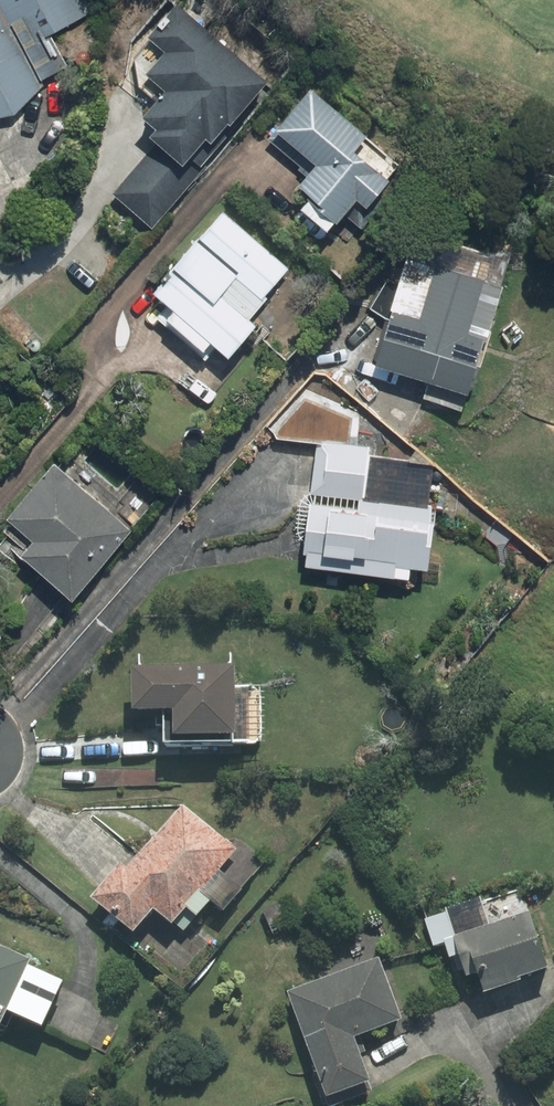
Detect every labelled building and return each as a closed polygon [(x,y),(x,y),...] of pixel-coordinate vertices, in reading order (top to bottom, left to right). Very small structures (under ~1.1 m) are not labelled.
[(84,0),(0,0),(0,115),(22,110),(49,84),(45,78),(74,63),(57,31),(92,14),(84,0)] [(275,77),(181,1),(157,31),(174,45),(156,66),(176,82),(155,107),(170,119),(162,128),(168,133),(121,191),(160,223),(243,121),(253,109),(250,107),(275,77)] [(317,84),(274,138),(307,164),(304,168),(313,175),(311,178),(323,188),(312,202),(339,224),(347,214),(350,216),(353,213),(370,227),(391,200),(384,195),(402,172),(365,144),(375,131),(317,84)] [(297,264),(231,207),(164,285),(185,303),(176,314),(214,346),(222,336),(241,352),(266,322),(258,314),(276,293),(274,291),(297,264)] [(443,263),(429,313),(403,305),(387,359),(482,387),(497,333),(479,327),(493,277),(443,263)] [(284,437),(361,445),(361,422),(307,402),(280,431),(284,437)] [(436,504),(440,461),(374,454),(374,448),(321,442),(316,493),(367,498),(366,505),(317,500),(313,545),(317,545),(316,561),(420,572),(421,562),(441,563),(446,517),(441,516),(442,505),(436,504)] [(15,514),(42,537),(32,550),(84,593),(140,527),(60,461),(15,514)] [(189,735),(251,734),(250,663),(142,664),(143,707),(189,707),(189,735)] [(129,863),(101,897),(145,932),(164,909),(183,924),(196,908),(208,917),(225,895),(214,886),(244,850),(189,805),(137,869),(129,863)] [(553,969),(553,954),(539,910),(462,936),(476,976),(488,972),(495,993),(532,981),(530,977),(553,969)] [(6,1036),(19,1009),(39,965),(42,958),(0,939),(0,1033),(6,1036)] [(365,1037),(412,1018),(386,955),(294,993),(337,1098),(382,1080),(365,1037)] [(53,1025),(73,980),(39,965),(19,1009),(53,1025)]
